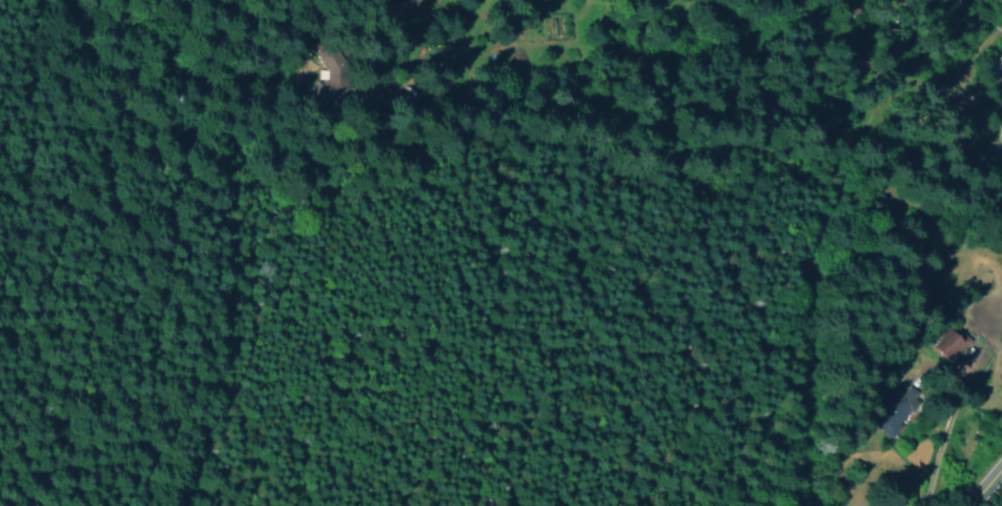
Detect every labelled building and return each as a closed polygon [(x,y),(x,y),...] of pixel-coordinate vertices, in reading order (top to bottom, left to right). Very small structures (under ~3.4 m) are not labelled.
[(341,91),(343,50),(319,49),(318,69),(317,90),(341,91)]
